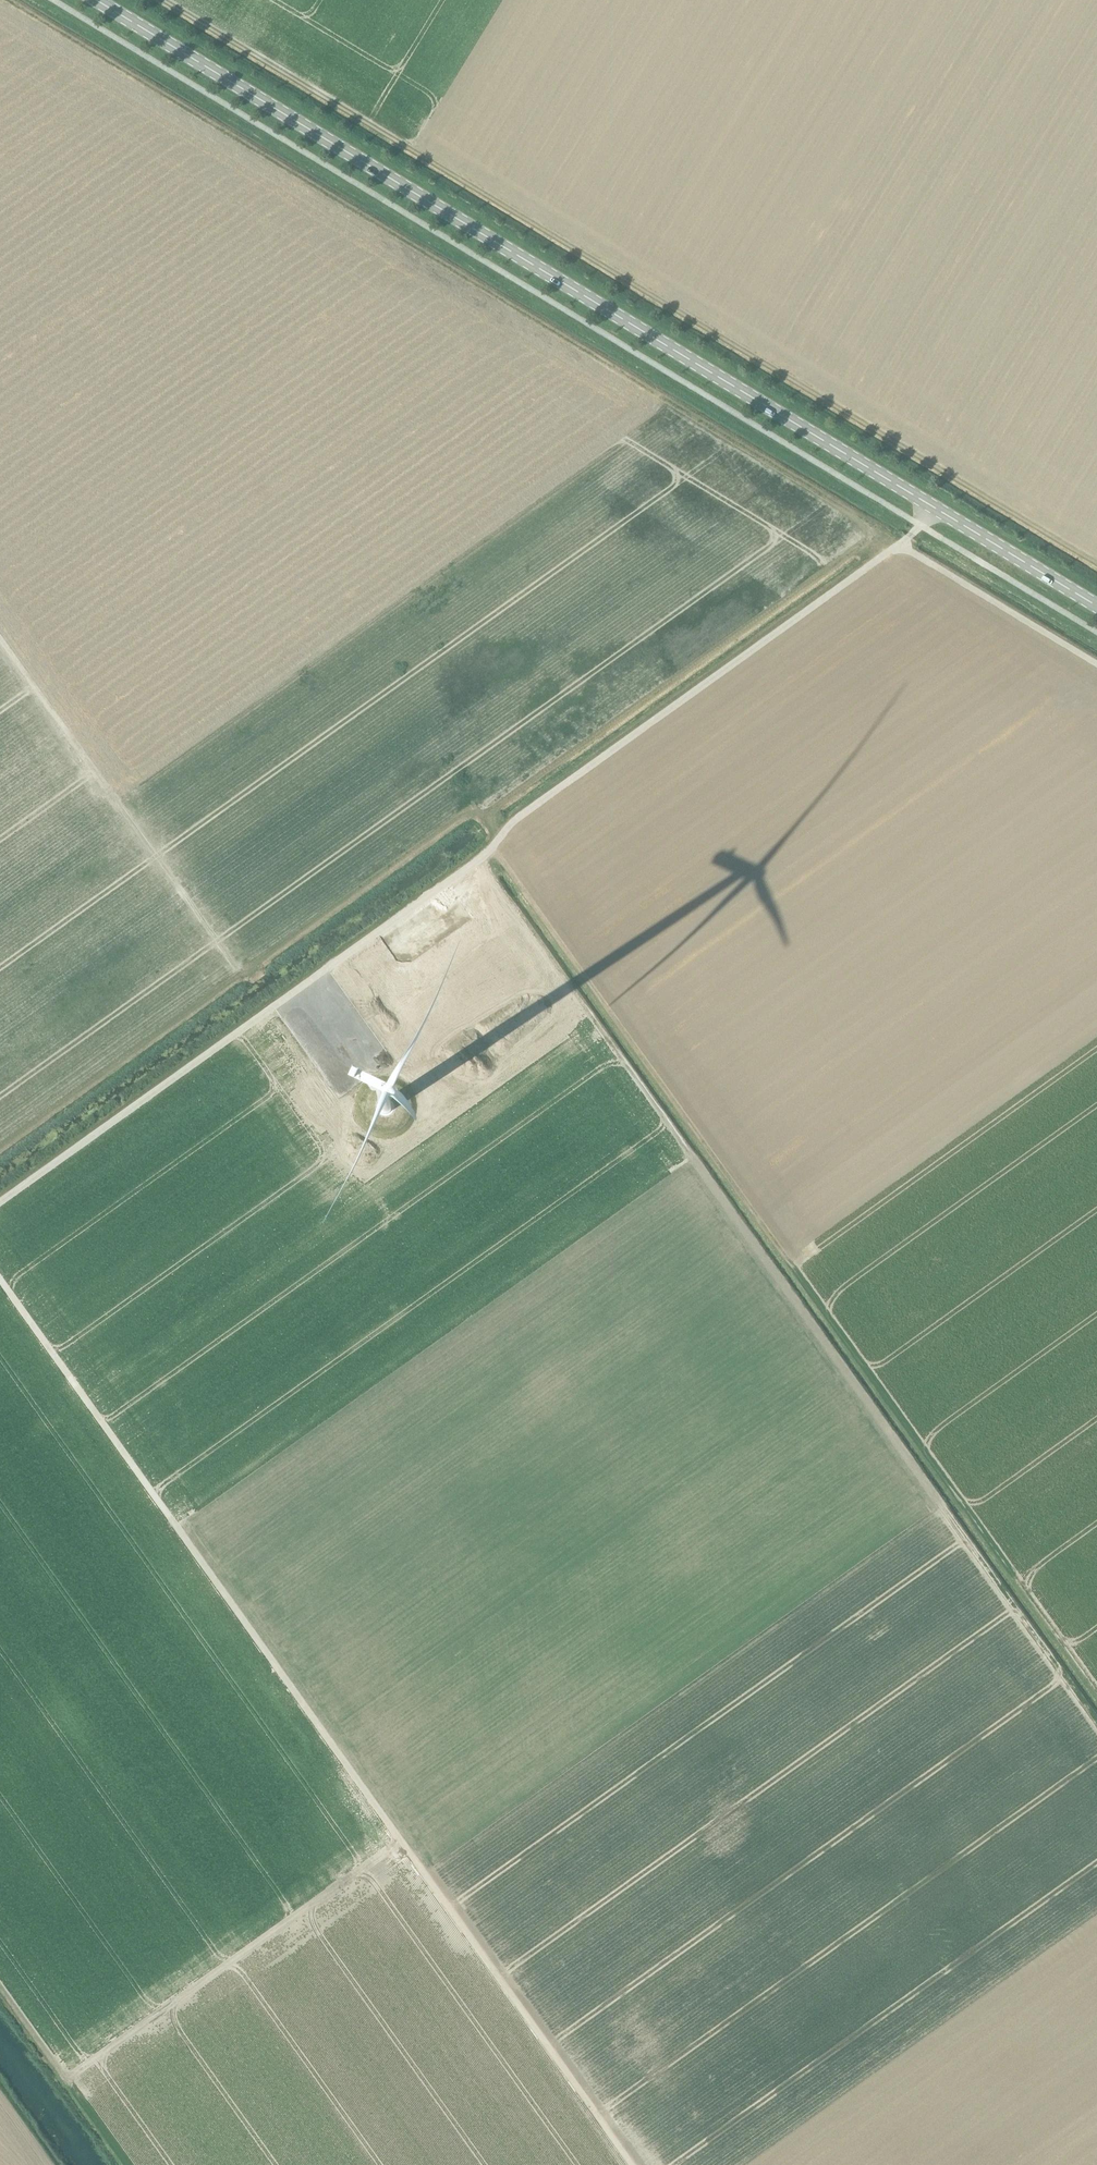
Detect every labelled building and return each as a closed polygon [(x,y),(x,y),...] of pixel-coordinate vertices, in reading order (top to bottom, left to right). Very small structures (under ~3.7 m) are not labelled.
[(375,1106),(375,1108),(375,1109),(375,1110),(376,1112),(376,1113),(377,1114),(378,1115),(379,1116),(380,1117),(381,1117),(382,1118),(384,1118),(385,1118),(386,1118),(388,1118),(389,1118),(390,1117),(391,1117),(393,1116),(394,1115),(394,1114),(395,1113),(396,1112),(396,1110),(396,1109),(397,1108),(396,1106),(396,1105),(396,1104),(395,1102),(394,1101),(394,1100),(393,1099),(391,1098),(390,1098),(389,1097),(388,1097),(386,1097),(385,1097),(384,1097),(382,1097),(381,1098),(380,1098),(379,1099),(378,1100),(377,1101),(376,1102),(376,1103),(375,1105),(375,1106)]
